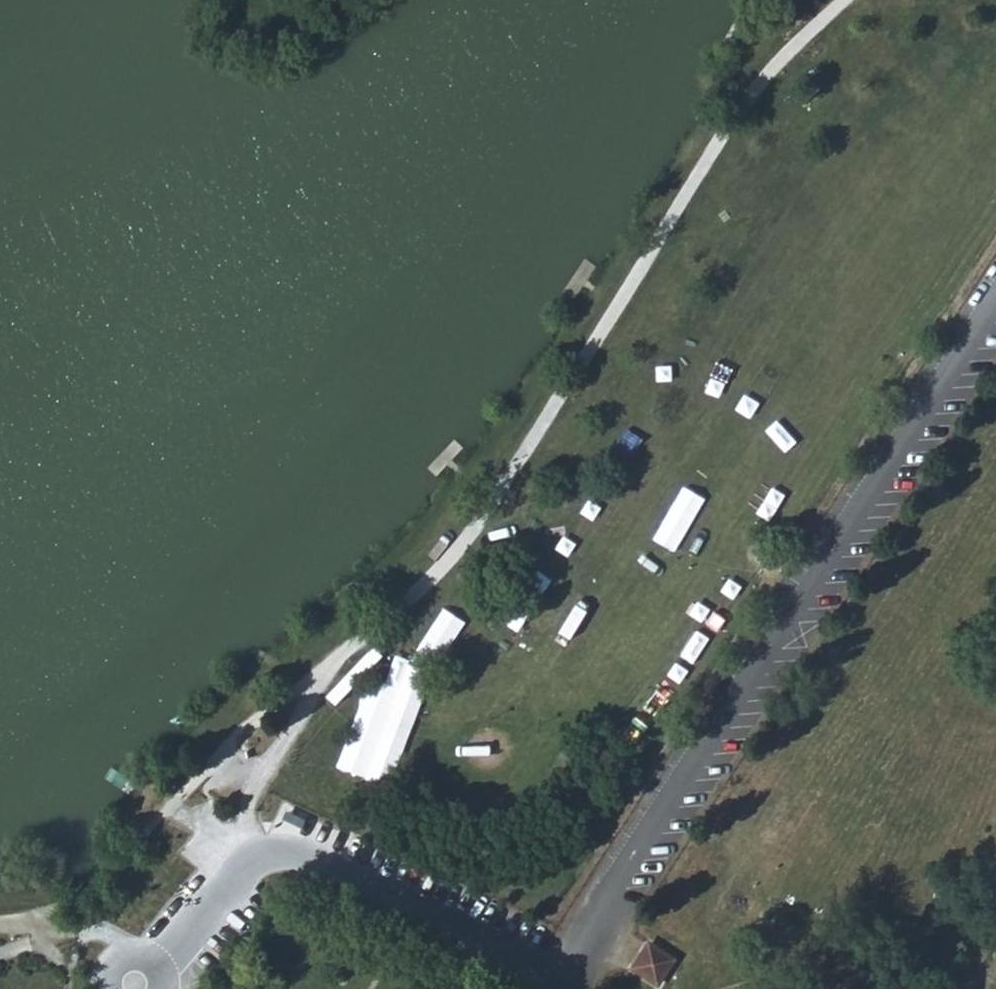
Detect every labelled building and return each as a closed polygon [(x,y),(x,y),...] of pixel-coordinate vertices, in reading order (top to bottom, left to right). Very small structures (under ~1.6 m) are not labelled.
[(649,940),(634,963),(658,979),(673,955),(649,940)]
